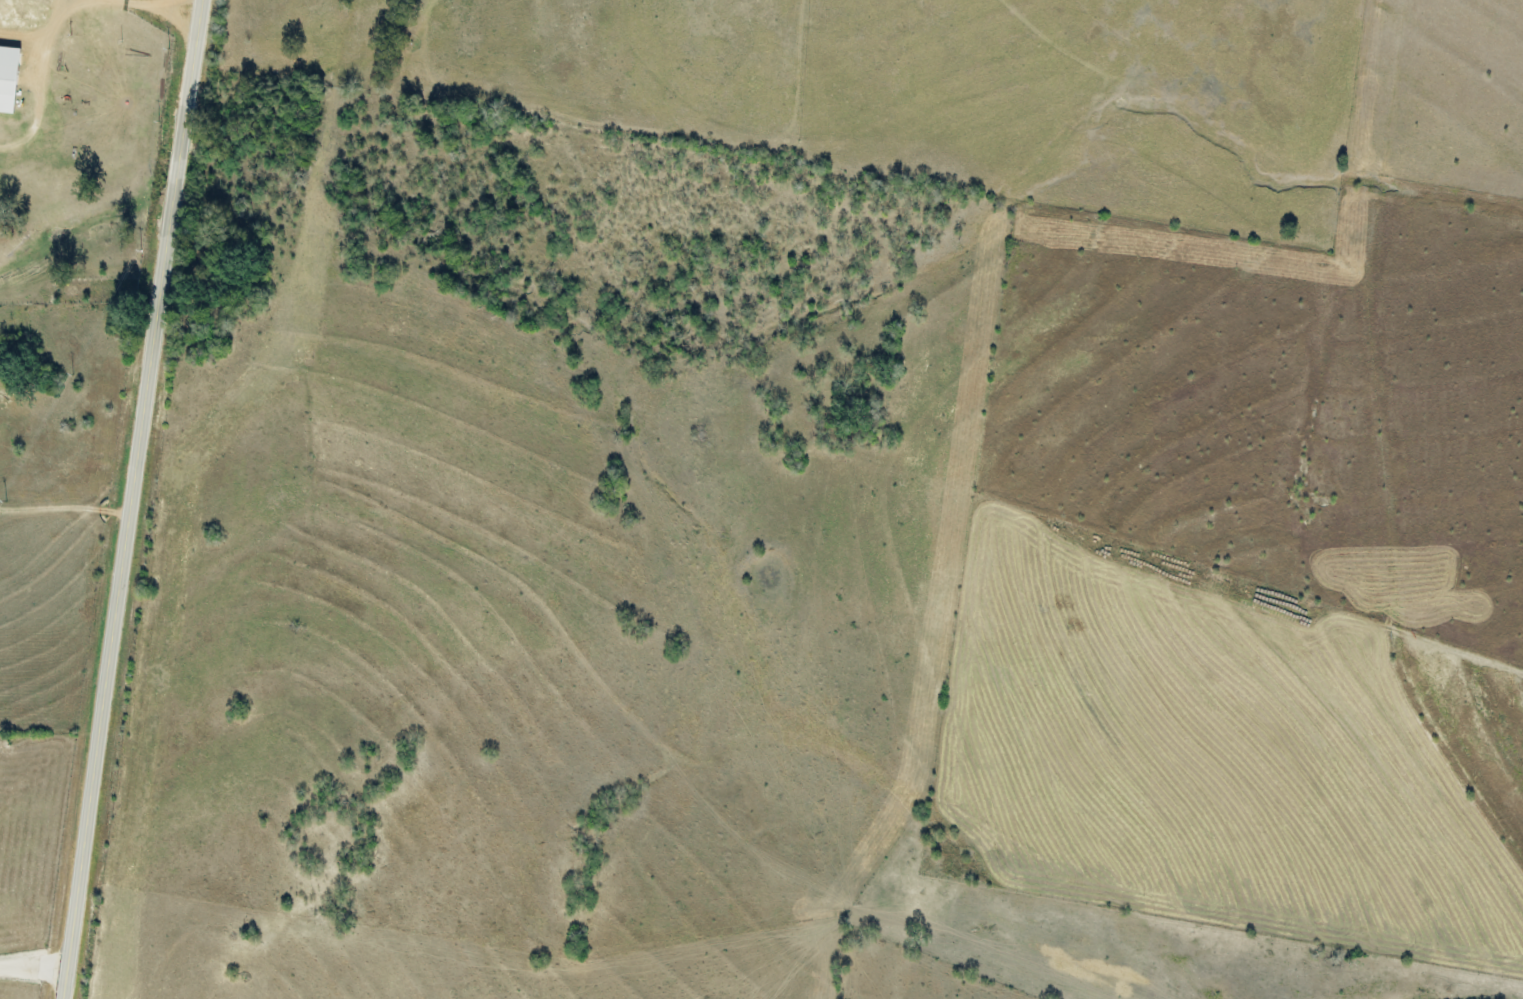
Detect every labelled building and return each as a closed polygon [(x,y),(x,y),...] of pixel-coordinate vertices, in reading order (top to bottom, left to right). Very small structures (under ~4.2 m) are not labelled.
[(0,47),(0,113),(16,114),(22,49),(0,47)]
